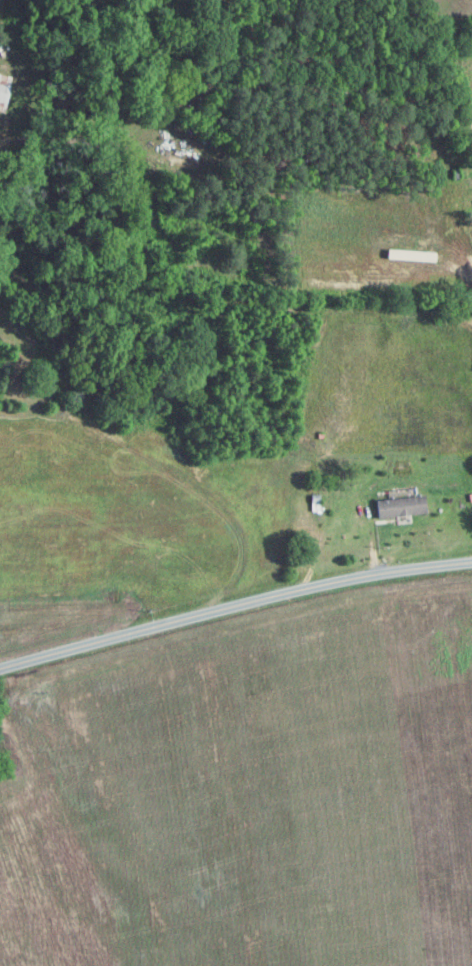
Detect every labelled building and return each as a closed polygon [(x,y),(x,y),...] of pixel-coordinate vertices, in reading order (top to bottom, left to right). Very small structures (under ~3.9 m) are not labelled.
[(423,498),(373,503),(375,520),(425,515),(423,498)]
